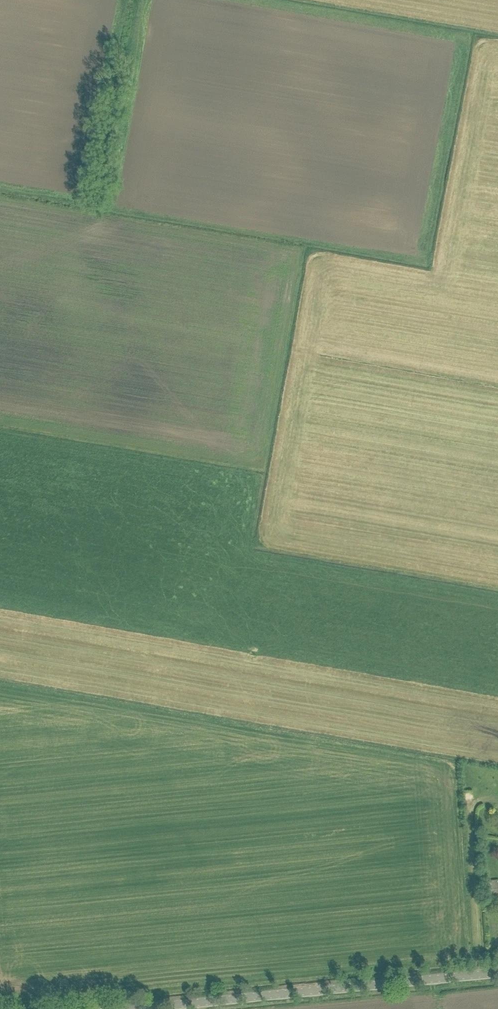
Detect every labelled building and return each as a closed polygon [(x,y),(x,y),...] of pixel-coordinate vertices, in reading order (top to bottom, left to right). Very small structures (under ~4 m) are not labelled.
[(497,898),(497,885),(497,881),(485,883),(488,900),(497,898)]
